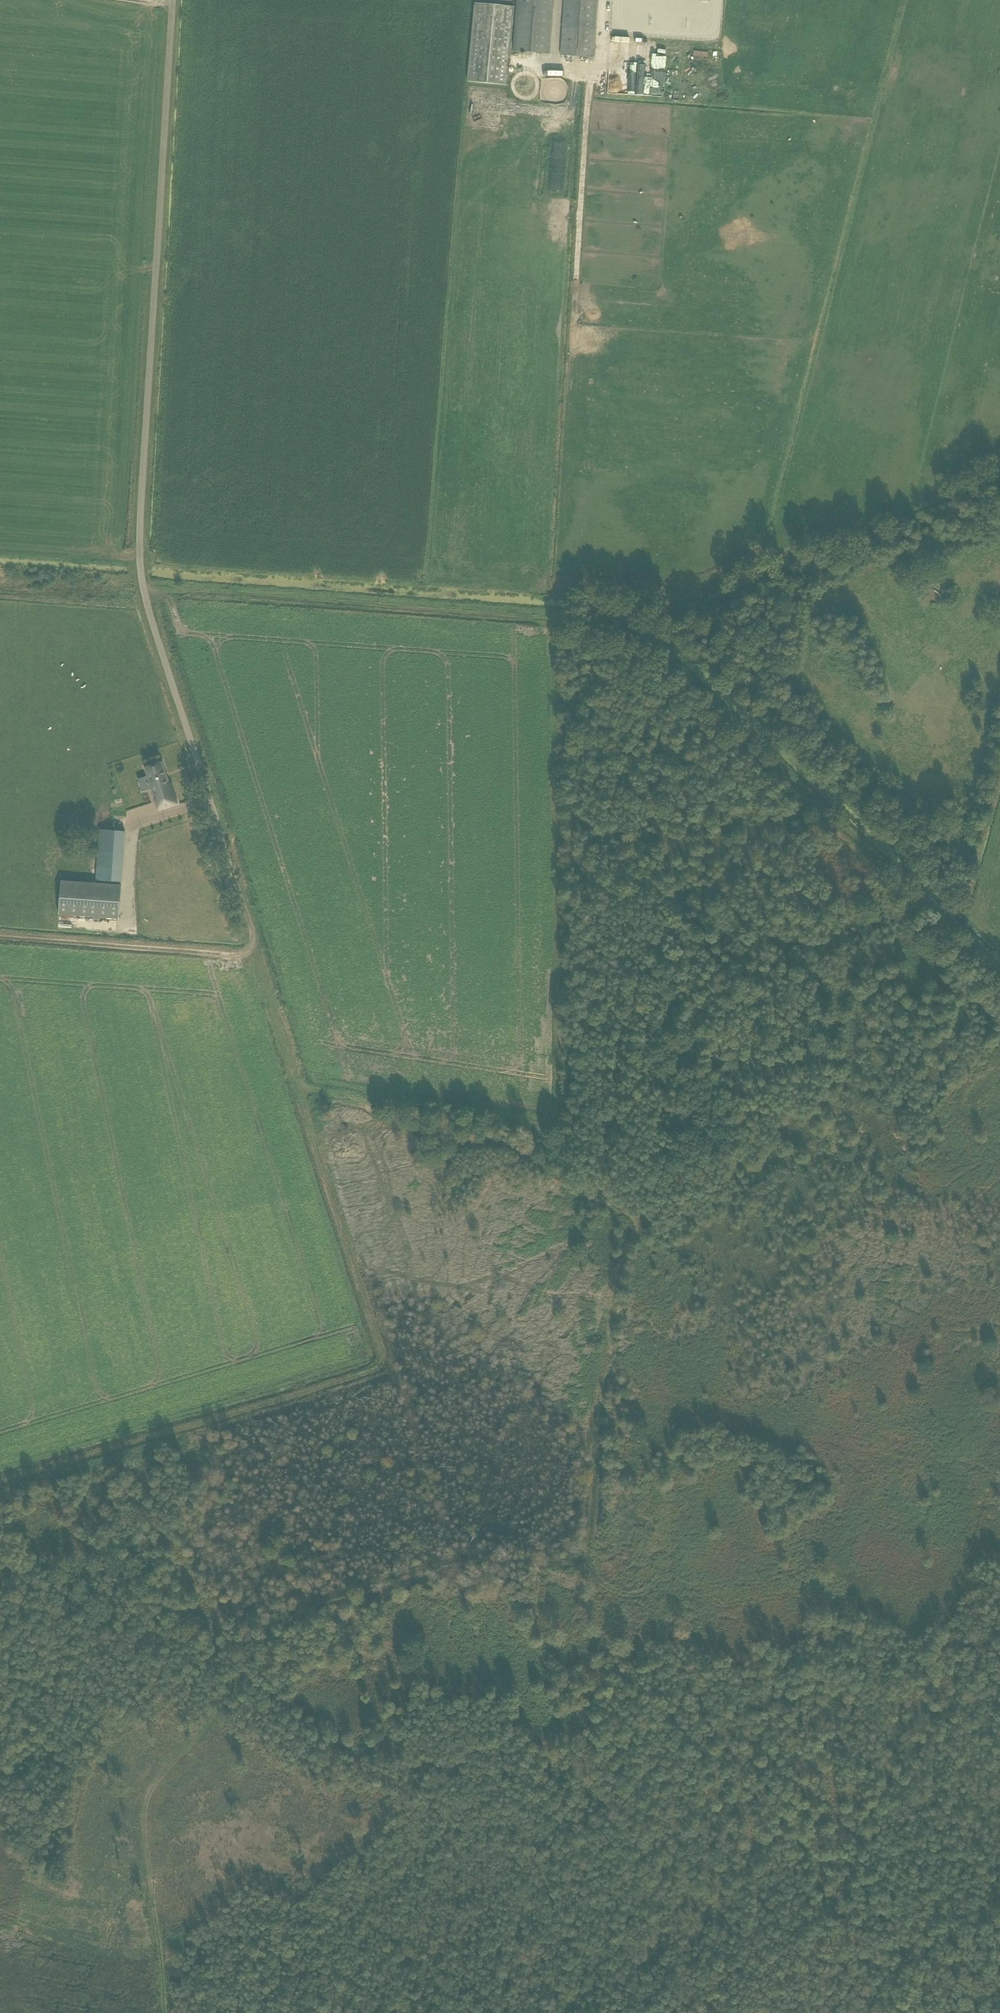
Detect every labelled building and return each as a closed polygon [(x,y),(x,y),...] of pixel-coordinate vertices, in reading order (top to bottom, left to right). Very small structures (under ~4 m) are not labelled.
[(513,52),(550,55),(554,0),(517,0),(513,52)] [(561,56),(593,58),(598,0),(564,0),(561,56)] [(507,86),(515,7),(474,3),(467,81),(507,86)] [(469,101),(482,101),(483,87),(469,87),(469,101)] [(162,761),(144,767),(147,776),(152,789),(158,809),(177,803),(171,783),(170,783),(162,761)] [(123,875),(125,832),(100,830),(96,873),(96,880),(122,882),(123,875)] [(62,880),(59,913),(119,919),(122,885),(62,880)]
